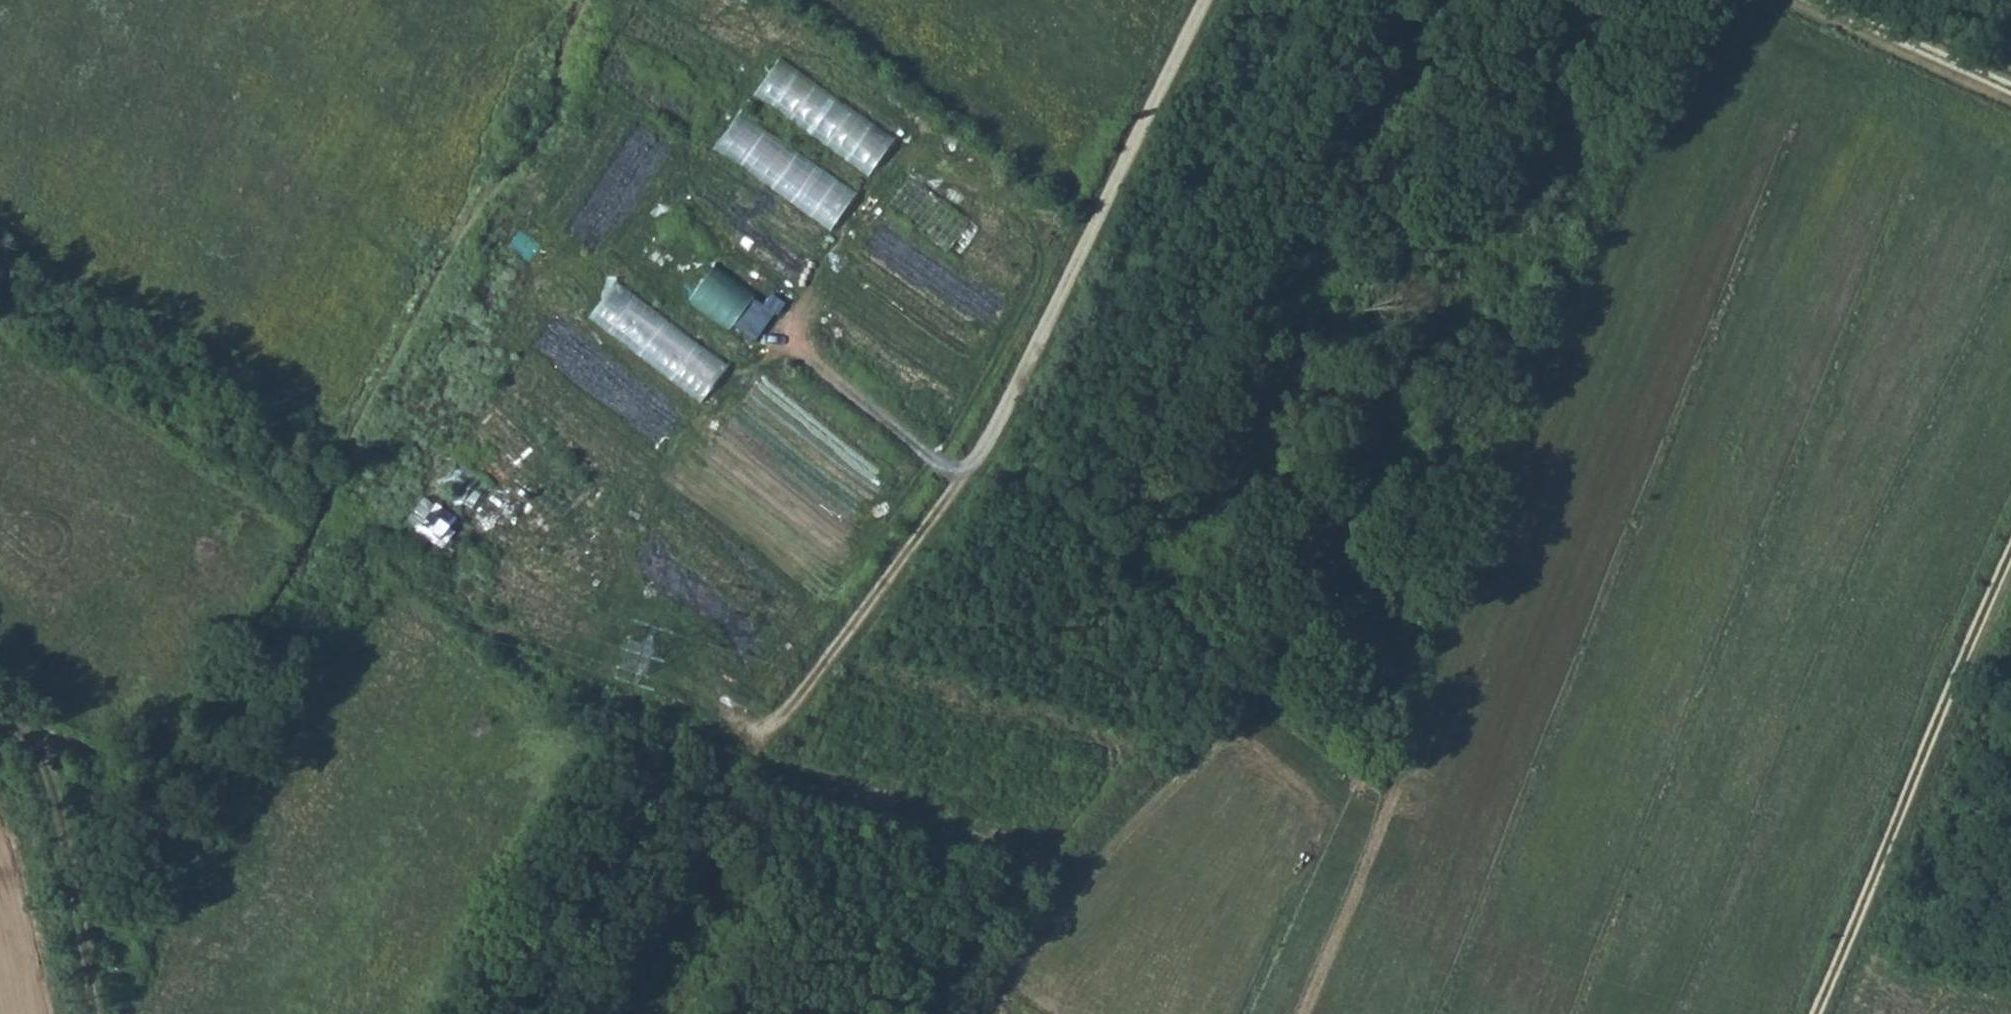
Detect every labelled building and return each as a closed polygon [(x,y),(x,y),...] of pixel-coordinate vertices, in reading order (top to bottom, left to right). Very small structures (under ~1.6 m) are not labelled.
[(769,53),(747,87),(828,138),(828,137),(883,173),(905,139),(769,53)] [(778,140),(741,110),(716,142),(753,171),(778,140)] [(773,290),(767,299),(715,261),(691,295),(754,341),(785,299),(773,290)] [(495,522),(513,499),(454,453),(436,476),(495,522)] [(432,501),(418,531),(448,544),(461,515),(432,501)]
